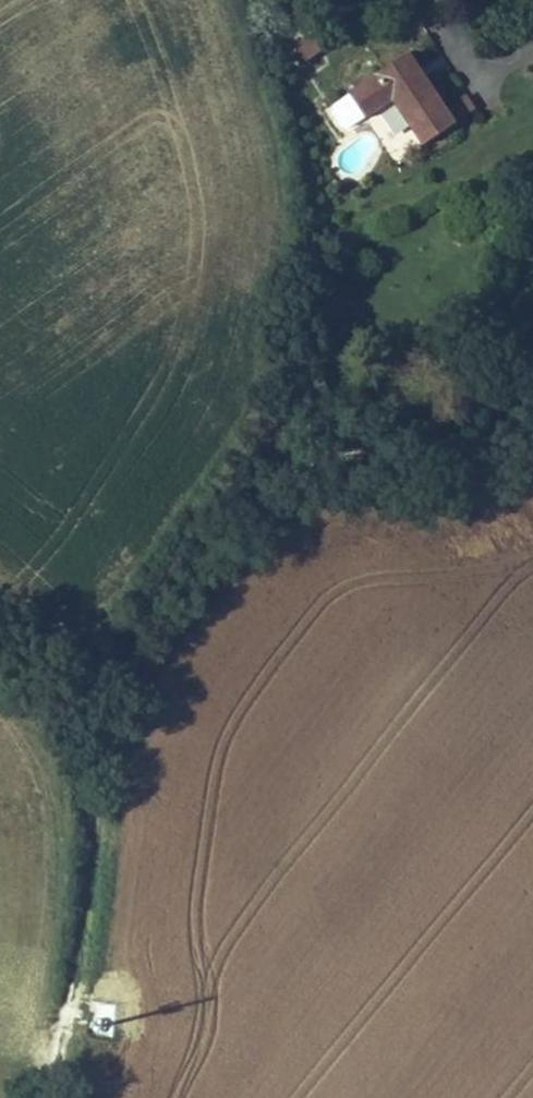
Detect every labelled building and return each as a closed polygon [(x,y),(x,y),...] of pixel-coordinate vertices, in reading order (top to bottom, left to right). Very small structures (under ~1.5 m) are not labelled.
[(326,48),(317,34),(298,46),(307,61),(326,48)] [(409,51),(348,91),(350,93),(334,104),(333,114),(340,124),(349,127),(365,117),(366,118),(394,100),(424,145),(457,122),(448,109),(409,51)] [(332,104),(328,97),(320,101),(325,109),(332,104)] [(457,122),(475,110),(466,97),(448,109),(457,122)]
